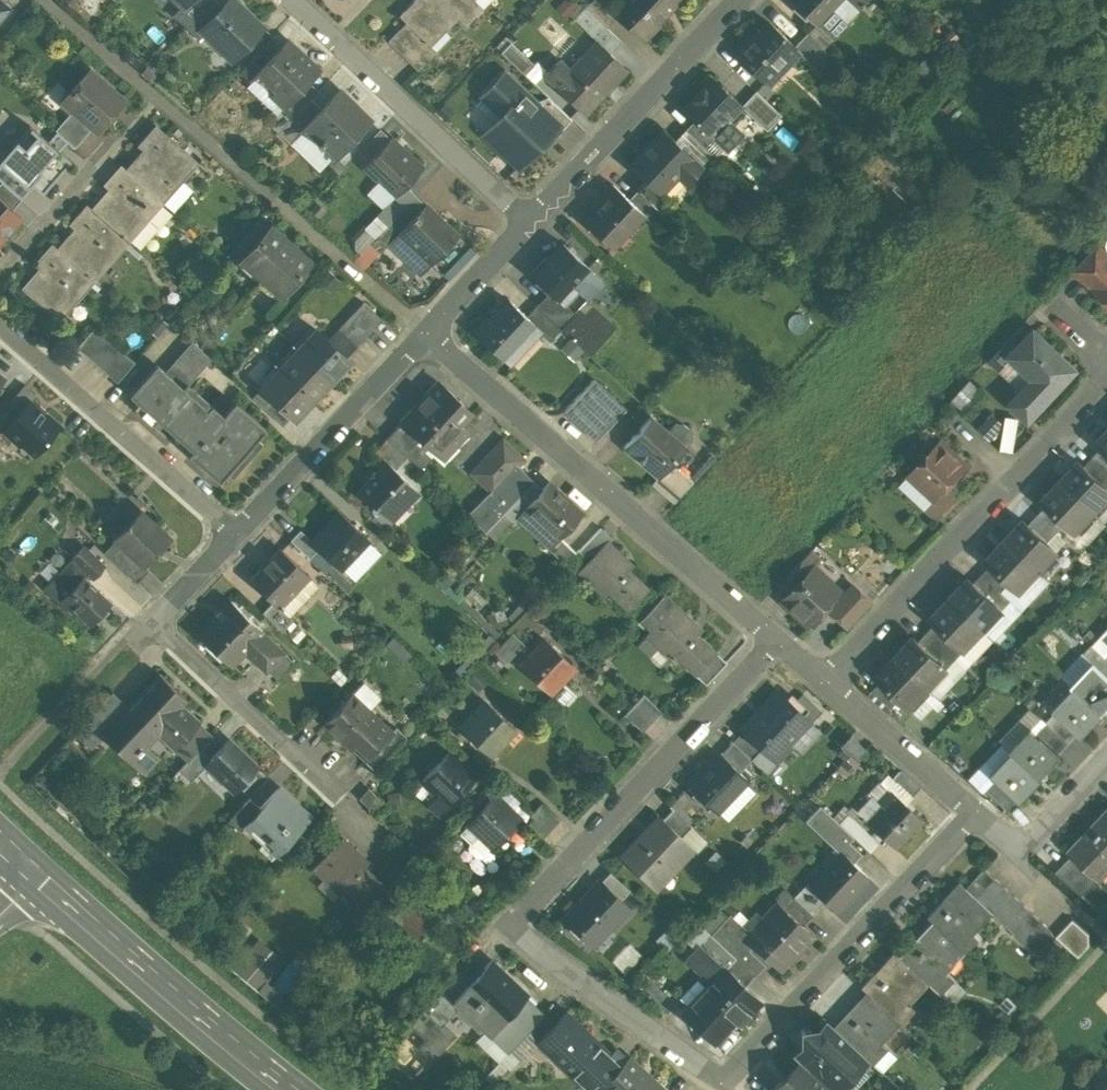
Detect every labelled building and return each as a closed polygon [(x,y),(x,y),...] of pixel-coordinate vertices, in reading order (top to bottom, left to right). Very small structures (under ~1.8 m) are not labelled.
[(185,7),(183,5),(173,16),(185,27),(186,26),(209,2),(209,1),(208,0),(191,0),(185,7)] [(218,10),(222,14),(208,29),(223,42),(218,47),(231,60),(262,27),(234,0),(228,0),(218,10)] [(401,16),(408,23),(418,33),(427,41),(455,13),(467,25),(483,8),(474,0),(416,0),(401,16)] [(601,0),(592,0),(585,8),(598,20),(608,29),(618,17),(612,11),(601,0)] [(612,11),(618,17),(645,42),(660,26),(657,23),(679,0),(622,0),(612,11)] [(815,24),(838,0),(790,0),(815,24)] [(9,9),(0,2),(0,19),(9,9)] [(209,2),(186,26),(199,39),(208,29),(222,14),(218,10),(209,2)] [(598,20),(585,8),(574,19),(587,31),(598,20)] [(608,29),(598,20),(587,31),(600,43),(610,53),(621,41),(608,29)] [(408,23),(389,42),(399,52),(418,33),(408,23)] [(770,24),(749,46),(747,43),(736,55),(761,79),(781,57),(789,64),(801,53),(770,24)] [(418,33),(399,52),(409,61),(428,42),(427,41),(418,33)] [(825,50),(807,34),(799,43),(816,59),(825,50)] [(319,72),(287,41),(259,70),(257,72),(275,89),(271,94),(284,107),(285,108),(302,90),(319,72)] [(535,64),(511,41),(501,52),(525,75),(535,64)] [(428,42),(409,61),(418,70),(437,51),(428,42)] [(573,72),(560,60),(546,75),(587,114),(601,99),(600,98),(627,69),(610,53),(600,43),(573,72)] [(259,70),(250,61),(239,73),(248,81),(257,72),(259,70)] [(91,70),(71,92),(68,93),(63,98),(64,105),(71,112),(73,110),(93,128),(96,131),(110,114),(116,114),(121,107),(121,102),(124,99),(91,70)] [(540,105),(506,73),(485,95),(505,115),(484,137),(517,168),(551,132),(537,119),(545,110),(540,105)] [(743,105),(714,78),(684,110),(694,120),(709,134),(723,119),(728,122),(729,121),(743,106),(743,105)] [(302,90),(285,108),(284,107),(268,124),(279,134),(312,99),(302,90)] [(371,121),(339,91),(322,109),(306,126),(307,127),(321,140),(318,144),(334,159),(371,121)] [(781,114),(755,91),(743,105),(743,106),(767,129),(781,114)] [(571,119),(548,97),(540,105),(545,110),(537,119),(551,132),(555,136),(571,119)] [(322,109),(312,99),(279,134),(290,144),(307,127),(306,126),(322,109)] [(71,112),(56,130),(57,132),(68,141),(76,148),(93,128),(73,110),(71,112)] [(742,134),(729,121),(728,122),(723,119),(709,134),(713,138),(726,150),(742,134)] [(709,134),(694,120),(685,129),(704,147),(713,138),(709,134)] [(30,125),(0,160),(0,163),(1,164),(18,177),(19,176),(32,187),(33,186),(44,195),(72,162),(60,151),(49,141),(30,125)] [(199,164),(156,126),(138,146),(143,150),(126,170),(165,204),(199,164)] [(702,167),(664,131),(632,165),(647,180),(661,193),(679,174),(688,182),(702,167)] [(57,132),(49,141),(60,151),(68,141),(57,132)] [(422,167),(389,137),(363,165),(395,195),(396,195),(406,185),(422,167)] [(1,164),(0,165),(0,181),(2,182),(21,200),(32,187),(19,176),(18,177),(1,164)] [(126,170),(121,166),(104,185),(109,189),(91,209),(130,243),(165,204),(126,170)] [(661,193),(647,180),(638,190),(659,209),(668,199),(661,193)] [(2,182),(0,185),(0,197),(13,209),(21,200),(2,182)] [(614,184),(598,201),(601,205),(585,222),(609,244),(623,228),(628,234),(645,216),(646,215),(629,199),(614,184)] [(395,195),(377,214),(387,224),(399,211),(415,194),(406,185),(396,195),(395,195)] [(659,209),(638,190),(629,199),(646,215),(645,216),(652,223),(662,212),(659,209)] [(20,215),(13,209),(0,197),(0,239),(20,215)] [(409,220),(397,232),(398,233),(431,264),(458,235),(424,203),(409,220)] [(91,209),(86,205),(69,224),(74,229),(57,249),(95,282),(96,283),(130,243),(91,209)] [(387,224),(376,235),(387,245),(398,233),(397,232),(409,220),(399,211),(387,224)] [(273,227),(243,261),(263,278),(293,244),(273,227)] [(293,244),(263,278),(283,295),(312,262),(293,244)] [(563,244),(547,261),(544,259),(530,273),(550,292),(558,299),(588,267),(563,244)] [(57,249),(52,245),(36,264),(40,268),(22,288),(60,321),(95,282),(57,249)] [(1075,270),(1094,288),(1106,274),(1106,260),(1095,248),(1075,270)] [(1094,288),(1096,290),(1097,288),(1106,298),(1106,274),(1094,288)] [(550,292),(537,306),(561,328),(573,314),(558,299),(550,292)] [(526,317),(509,301),(489,322),(486,319),(474,332),(503,359),(534,326),(534,325),(526,317)] [(383,320),(364,302),(355,312),(374,330),(383,320)] [(561,328),(537,306),(526,317),(534,325),(534,326),(542,335),(549,341),(561,328)] [(374,330),(355,312),(346,321),(365,339),(374,330)] [(365,339),(346,321),(337,331),(356,349),(365,339)] [(1023,325),(996,354),(1007,364),(1014,357),(1013,356),(1033,334),(1023,325)] [(534,326),(503,359),(512,367),(542,335),(534,326)] [(105,337),(95,328),(78,348),(88,357),(105,337)] [(328,340),(316,330),(298,349),(331,381),(350,361),(347,358),(328,340)] [(356,349),(337,331),(328,340),(347,358),(356,349)] [(1077,369),(1036,331),(1033,334),(1013,356),(1014,357),(1038,378),(1019,399),(1036,414),(1077,369)] [(105,337),(88,357),(98,366),(115,346),(105,337)] [(211,359),(192,341),(134,407),(153,424),(157,419),(188,384),(211,359)] [(115,346),(98,366),(107,374),(125,354),(115,346)] [(331,381),(298,349),(280,369),(313,400),(331,381)] [(125,354),(107,374),(117,383),(135,363),(125,354)] [(313,400),(280,369),(262,387),(274,398),(293,416),(295,418),(313,400)] [(958,407),(979,388),(970,378),(949,397),(958,407)] [(593,379),(564,410),(597,440),(625,409),(593,379)] [(438,382),(404,419),(418,431),(417,432),(432,446),(443,456),(466,431),(452,418),(464,405),(438,382)] [(188,384),(157,419),(192,450),(188,454),(219,482),(266,429),(235,401),(223,415),(188,384)] [(25,386),(9,404),(18,412),(28,401),(29,402),(36,395),(25,386)] [(293,416),(274,398),(264,408),(283,426),(293,416)] [(29,402),(28,401),(18,412),(2,430),(20,446),(22,443),(35,454),(60,425),(45,412),(43,414),(29,402)] [(685,447),(650,416),(623,446),(657,476),(658,477),(670,463),(685,447)] [(418,431),(404,419),(387,438),(407,457),(421,470),(431,458),(425,453),(432,446),(417,432),(418,431)] [(1099,441),(1104,446),(1106,449),(1106,432),(1099,441)] [(407,457),(387,438),(374,451),(386,463),(387,462),(395,469),(407,457)] [(524,460),(504,440),(472,473),(491,492),(492,493),(518,466),(519,466),(524,460)] [(942,441),(910,475),(936,499),(948,486),(967,465),(942,441)] [(1104,446),(1094,456),(1106,468),(1106,449),(1104,446)] [(1094,456),(1085,465),(1106,486),(1106,468),(1094,456)] [(1080,460),(1061,481),(1095,513),(1106,500),(1106,486),(1085,465),(1080,460)] [(386,463),(358,492),(390,523),(419,492),(395,469),(387,462),(386,463)] [(692,483),(670,463),(658,477),(657,476),(651,483),(673,504),(692,483)] [(519,466),(518,466),(492,493),(491,492),(469,515),(486,531),(508,508),(534,481),(519,466)] [(534,481),(508,508),(519,518),(528,509),(527,507),(543,490),(534,481)] [(1095,513),(1061,481),(1043,500),(1048,505),(1067,523),(1077,533),(1095,513)] [(582,514),(549,483),(543,490),(527,507),(528,509),(559,538),(582,514)] [(936,499),(927,509),(938,519),(959,497),(948,486),(936,499)] [(1067,523),(1048,505),(1039,515),(1058,533),(1067,523)] [(171,539),(140,511),(114,539),(116,541),(145,568),(171,539)] [(340,512),(312,541),(319,548),(341,568),(352,557),(369,539),(340,512)] [(1058,533),(1039,515),(1030,525),(1049,543),(1058,533)] [(1030,525),(1025,519),(1005,540),(1039,572),(1058,552),(1049,543),(1030,525)] [(602,528),(580,551),(590,561),(609,542),(610,543),(613,539),(602,528)] [(312,541),(300,530),(290,540),(309,558),(319,548),(312,541)] [(1039,572),(1005,540),(987,559),(993,564),(1011,582),(1021,591),(1039,572)] [(145,568),(116,541),(104,553),(136,583),(148,571),(145,568)] [(651,589),(623,563),(627,559),(610,543),(609,542),(590,561),(578,574),(605,599),(609,594),(628,612),(651,589)] [(104,566),(84,547),(72,559),(73,560),(88,574),(93,579),(104,566)] [(309,575),(280,548),(250,580),(273,601),(279,607),(280,606),(293,592),(309,575)] [(810,552),(789,574),(799,583),(814,567),(820,561),(810,552)] [(365,570),(352,557),(341,568),(355,581),(365,570)] [(73,560),(45,590),(59,603),(83,578),(84,578),(88,574),(73,560)] [(1011,582),(993,564),(984,573),(1003,592),(1011,582)] [(840,591),(814,567),(799,583),(783,601),(808,625),(840,591)] [(1003,592),(984,573),(974,583),(998,606),(1008,596),(1003,592)] [(84,578),(83,578),(59,603),(73,617),(78,612),(90,624),(110,603),(84,578)] [(974,583),(969,578),(950,597),(984,629),(1002,610),(998,606),(974,583)] [(293,592),(280,606),(289,615),(302,601),(293,592)] [(664,595),(646,614),(657,624),(675,605),(664,595)] [(984,629),(950,597),(931,618),(937,623),(956,641),(965,649),(984,629)] [(262,631),(231,601),(199,635),(228,663),(245,645),(258,658),(272,643),(261,632),(262,631)] [(279,607),(273,601),(262,612),(282,631),(294,619),(289,615),(280,606),(279,607)] [(717,654),(690,628),(694,623),(675,605),(657,624),(645,637),(656,648),(667,644),(678,654),(675,656),(696,676),(717,654)] [(956,641),(937,623),(929,632),(947,650),(956,641)] [(504,662),(524,644),(513,631),(493,650),(504,662)] [(947,650),(929,632),(919,642),(943,665),(952,655),(947,650)] [(919,642),(914,637),(896,656),(929,688),(947,669),(943,665),(919,642)] [(575,668),(547,641),(523,668),(552,696),(553,695),(552,695),(551,693),(560,683),(575,668)] [(258,658),(254,663),(265,673),(268,671),(284,654),(272,643),(258,658)] [(284,654),(268,671),(277,679),(292,663),(284,654)] [(717,654),(696,676),(706,685),(727,662),(717,654)] [(896,656),(876,676),(882,681),(900,699),(910,708),(929,688),(896,656)] [(1106,656),(1096,666),(1106,677),(1106,657),(1106,656)] [(1093,664),(1072,686),(1074,687),(1102,713),(1106,708),(1106,677),(1096,666),(1093,664)] [(188,701),(159,675),(128,707),(107,731),(108,732),(135,757),(157,734),(175,751),(176,750),(199,723),(182,707),(188,701)] [(900,699),(882,681),(873,690),(892,707),(900,699)] [(560,683),(551,693),(552,695),(562,686),(560,683)] [(573,697),(562,686),(552,695),(553,695),(564,705),(573,697)] [(1102,713),(1074,687),(1053,710),(1055,712),(1078,734),(1082,737),(1103,715),(1102,713)] [(113,693),(74,734),(92,750),(108,732),(107,731),(128,707),(113,693)] [(791,703),(779,693),(758,716),(755,713),(741,729),(741,730),(761,748),(773,760),(788,744),(786,742),(807,719),(791,703)] [(801,693),(791,703),(807,719),(810,721),(820,711),(801,693)] [(352,694),(325,723),(352,748),(356,744),(379,719),(352,694)] [(663,713),(644,695),(634,706),(653,723),(663,713)] [(519,733),(488,704),(463,730),(491,756),(515,731),(518,734),(519,733)] [(653,723),(634,706),(625,715),(644,733),(653,723)] [(1078,734),(1055,712),(1045,721),(1069,743),(1078,734)] [(392,731),(379,719),(356,744),(369,756),(392,731)] [(1069,743),(1045,721),(1036,731),(1059,753),(1069,743)] [(212,736),(199,723),(176,750),(188,762),(199,750),(212,736)] [(369,756),(365,760),(375,769),(406,736),(396,727),(392,731),(369,756)] [(1033,728),(1011,751),(1013,752),(1041,778),(1062,756),(1059,753),(1036,731),(1033,728)] [(761,748),(741,730),(732,741),(751,759),(761,748)] [(865,750),(850,737),(842,746),(856,759),(865,750)] [(256,768),(228,741),(210,760),(205,765),(206,766),(234,792),(256,768)] [(751,759),(732,741),(721,754),(739,771),(751,759)] [(210,760),(199,750),(188,762),(179,771),(191,782),(206,766),(205,765),(210,760)] [(1013,752),(992,774),(995,777),(1017,798),(1021,802),(1042,780),(1041,778),(1013,752)] [(721,754),(720,753),(689,785),(718,812),(748,780),(721,754)] [(475,778),(450,754),(424,781),(440,797),(449,805),(475,778)] [(920,787),(901,770),(893,780),(912,796),(920,787)] [(1017,798),(995,777),(985,786),(1008,808),(1017,798)] [(279,788),(260,808),(260,809),(248,822),(249,823),(246,827),(276,855),(310,818),(279,788)] [(387,806),(369,789),(359,799),(377,816),(387,806)] [(921,819),(895,794),(868,823),(894,848),(921,819)] [(494,796),(465,827),(466,828),(469,825),(494,849),(520,821),(494,796)] [(440,797),(430,807),(438,815),(444,809),(445,810),(449,805),(440,797)] [(250,799),(229,821),(241,832),(246,827),(249,823),(248,822),(260,809),(250,799)] [(560,820),(543,804),(533,814),(551,830),(560,820)] [(839,824),(820,806),(805,822),(840,856),(842,854),(853,864),(861,854),(849,842),(853,837),(839,824)] [(691,826),(673,809),(662,820),(681,838),(691,826)] [(1092,827),(1106,841),(1106,812),(1092,827)] [(533,814),(524,823),(542,840),(551,830),(533,814)] [(878,840),(850,814),(839,824),(853,837),(867,850),(878,840)] [(662,820),(659,817),(620,858),(647,884),(663,867),(669,873),(692,849),(681,838),(662,820)] [(1092,827),(1069,852),(1098,879),(1102,883),(1106,877),(1106,841),(1092,827)] [(384,887),(356,860),(361,856),(342,838),(312,869),(324,880),(335,877),(346,887),(343,889),(363,908),(384,887)] [(840,856),(811,888),(825,901),(836,911),(867,878),(853,864),(842,854),(840,856)] [(1098,879),(1073,856),(1062,866),(1088,890),(1098,879)] [(986,869),(968,888),(978,898),(996,878),(986,869)] [(629,891),(609,872),(599,883),(619,902),(629,891)] [(1006,887),(996,878),(978,898),(988,907),(1006,887)] [(968,888),(960,881),(928,916),(933,921),(961,947),(993,912),(988,907),(978,898),(968,888)] [(598,882),(565,918),(588,940),(602,926),(607,930),(626,909),(619,902),(599,883),(598,882)] [(807,884),(794,897),(812,914),(825,901),(811,888),(807,884)] [(1015,896),(1006,887),(988,907),(993,912),(997,916),(1015,896)] [(1015,896),(997,916),(1007,925),(1025,905),(1015,896)] [(794,897),(793,897),(782,908),(801,927),(812,914),(794,897)] [(450,949),(423,923),(427,919),(408,901),(378,931),(389,942),(401,939),(411,948),(409,951),(410,952),(429,970),(450,949)] [(777,903),(747,934),(748,935),(746,937),(747,938),(747,939),(750,941),(749,943),(768,962),(779,972),(812,937),(801,927),(782,908),(777,903)] [(1025,905),(1007,925),(1017,934),(1035,914),(1025,905)] [(1044,923),(1035,914),(1017,934),(1026,943),(1044,923)] [(747,934),(728,916),(711,935),(736,959),(755,977),(768,962),(749,943),(750,941),(747,939),(747,938),(746,937),(748,935),(747,934)] [(1074,920),(1057,937),(1079,957),(1090,946),(1090,934),(1074,920)] [(933,921),(900,956),(929,983),(933,987),(966,952),(961,947),(933,921)] [(1044,923),(1026,943),(1036,952),(1054,933),(1044,923)] [(736,959),(711,935),(700,947),(725,971),(726,970),(736,959)] [(401,939),(389,942),(405,957),(410,952),(409,951),(411,948),(401,939)] [(613,959),(623,968),(634,955),(624,946),(613,959)] [(895,951),(863,986),(863,987),(896,1018),(929,983),(900,956),(895,951)] [(708,958),(697,972),(709,981),(720,967),(708,958)] [(755,977),(736,959),(726,970),(745,988),(755,977)] [(528,995),(491,960),(474,978),(462,991),(463,992),(499,1026),(527,996),(528,995)] [(445,986),(442,990),(454,1001),(463,992),(462,991),(474,978),(463,967),(445,986)] [(705,992),(704,993),(710,998),(695,1014),(719,1036),(755,998),(745,988),(726,970),(725,971),(705,992)] [(863,987),(830,1022),(863,1053),(864,1055),(898,1019),(896,1018),(863,987)] [(442,990),(412,1021),(430,1038),(428,1039),(435,1045),(448,1031),(440,1024),(458,1005),(454,1001),(442,990)] [(703,990),(688,1007),(695,1014),(710,998),(704,993),(705,992),(703,990)] [(499,1026),(463,992),(454,1001),(458,1005),(490,1035),(499,1026)] [(545,1013),(527,996),(499,1026),(490,1035),(508,1052),(528,1032),(545,1013)] [(601,1046),(565,1012),(555,1023),(542,1037),(557,1051),(553,1055),(574,1075),(601,1046)] [(545,1013),(528,1032),(538,1041),(542,1037),(555,1023),(545,1013)] [(829,1021),(796,1057),(801,1061),(830,1088),(863,1053),(830,1022),(829,1021)] [(557,1051),(542,1037),(538,1041),(553,1055),(557,1051)] [(574,1075),(590,1089),(598,1089),(600,1088),(610,1077),(600,1067),(611,1055),(601,1046),(574,1075)] [(611,1055),(600,1067),(610,1077),(627,1059),(617,1049),(611,1055)] [(600,1088),(602,1089),(619,1089),(640,1068),(629,1057),(627,1059),(610,1077),(600,1088)] [(773,1089),(832,1089),(830,1088),(801,1061),(773,1089)] [(370,1065),(360,1077),(372,1087),(381,1077),(370,1065)] [(640,1068),(619,1089),(664,1089),(640,1068)]
